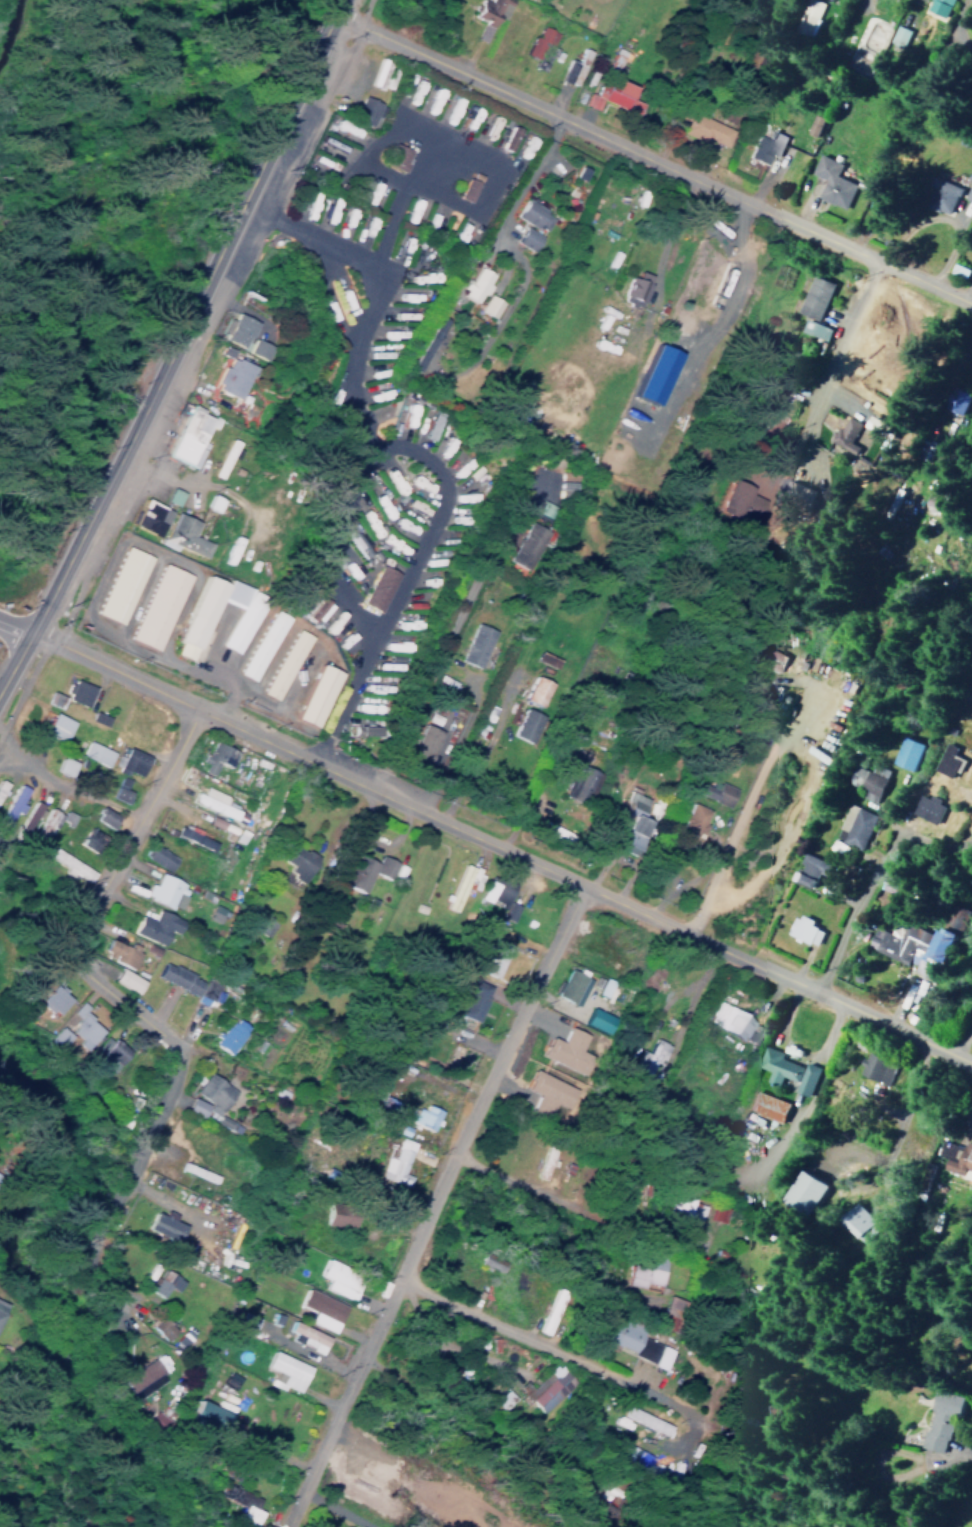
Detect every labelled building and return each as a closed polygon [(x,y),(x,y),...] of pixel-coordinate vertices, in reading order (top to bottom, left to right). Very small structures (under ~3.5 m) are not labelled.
[(474,39),(482,42),(493,16),(502,19),(509,2),(504,0),(487,0),(486,0),(477,0),(470,17),(481,22),(474,39)] [(814,0),(802,0),(789,29),(806,37),(821,3),(814,0)] [(887,27),(866,17),(855,42),(876,52),(887,27)] [(524,55),(534,60),(542,42),(550,45),(556,33),(537,25),(524,55)] [(567,58),(558,79),(574,86),(589,51),(582,47),(576,62),(567,58)] [(619,75),(623,66),(618,63),(623,51),(614,47),(604,67),(619,75)] [(600,103),(636,114),(639,102),(627,98),(631,85),(605,77),(601,88),(590,85),(584,106),(598,110),(600,103)] [(371,125),(381,103),(362,95),(352,117),(371,125)] [(731,128),(680,110),(672,129),(705,141),(706,140),(724,147),(731,128)] [(803,132),(813,136),(820,118),(811,114),(803,132)] [(517,128),(507,125),(498,148),(507,152),(517,128)] [(408,150),(389,143),(382,164),(400,170),(408,150)] [(843,209),(853,183),(833,176),(838,163),(816,154),(808,173),(822,179),(814,198),(843,209)] [(960,198),(971,203),(971,174),(971,173),(960,198)] [(947,215),(957,186),(929,176),(926,186),(931,187),(924,206),(947,215)] [(471,177),(470,179),(465,177),(455,197),(466,202),(477,180),(471,177)] [(551,216),(523,198),(512,215),(540,233),(551,216)] [(512,242),(528,252),(537,236),(521,226),(512,242)] [(717,279),(735,286),(742,267),(724,260),(717,279)] [(966,269),(950,263),(946,274),(962,280),(966,269)] [(489,274),(474,267),(468,281),(463,279),(456,295),(473,303),(476,295),(482,298),(488,284),(485,283),(489,274)] [(795,310),(816,320),(832,284),(812,275),(795,310)] [(637,303),(645,284),(626,276),(618,295),(637,303)] [(499,302),(485,294),(476,311),(490,319),(499,302)] [(231,320),(226,318),(219,339),(244,347),(252,319),(233,313),(231,320)] [(828,327),(803,320),(800,332),(825,339),(828,327)] [(263,360),(268,344),(251,338),(245,353),(263,360)] [(235,398),(249,365),(225,356),(212,389),(235,398)] [(959,415),(969,395),(951,386),(941,407),(959,415)] [(164,455),(194,468),(202,448),(199,447),(207,427),(212,429),(216,420),(199,413),(200,409),(186,403),(164,455)] [(784,478),(814,491),(823,470),(815,467),(816,464),(808,461),(811,454),(837,465),(843,451),(853,455),(856,446),(849,443),(858,423),(844,417),(840,428),(834,425),(824,449),(800,440),(784,478)] [(209,476),(218,480),(234,442),(225,438),(209,476)] [(749,486),(726,477),(714,509),(753,524),(759,509),(743,503),(749,486)] [(779,493),(808,502),(811,489),(783,481),(779,493)] [(181,492),(170,487),(163,500),(175,505),(181,492)] [(921,501),(931,507),(937,494),(926,489),(921,501)] [(215,510),(220,499),(208,493),(203,505),(215,510)] [(168,510),(139,498),(129,524),(158,536),(168,510)] [(196,521),(171,511),(158,543),(174,550),(175,546),(203,557),(209,542),(191,535),(196,521)] [(539,527),(520,520),(511,547),(529,554),(539,527)] [(148,555),(123,545),(95,613),(120,624),(148,555)] [(187,573),(159,562),(128,639),(155,650),(187,573)] [(396,572),(378,564),(359,603),(377,612),(396,572)] [(189,660),(215,599),(235,607),(219,646),(237,653),(261,598),(244,591),(246,587),(224,578),(222,582),(200,574),(173,639),(177,641),(172,653),(189,660)] [(288,605),(297,609),(310,585),(301,581),(288,605)] [(316,622),(329,604),(317,596),(304,614),(316,622)] [(254,681),(282,615),(267,608),(238,674),(254,681)] [(476,667),(491,630),(472,622),(457,659),(476,667)] [(307,635),(293,628),(260,692),(274,700),(307,635)] [(776,672),(783,654),(749,640),(742,657),(776,672)] [(336,672),(315,663),(292,717),(312,727),(336,672)] [(520,699),(537,707),(548,682),(531,674),(520,699)] [(84,705),(90,685),(68,678),(62,698),(84,705)] [(43,702),(57,708),(62,697),(48,690),(43,702)] [(510,736),(527,742),(537,714),(520,708),(510,736)] [(38,731),(61,741),(70,721),(47,710),(38,731)] [(345,733),(370,739),(373,727),(347,721),(345,733)] [(438,731),(419,722),(406,754),(425,763),(438,731)] [(920,742),(898,736),(891,763),(912,769),(920,742)] [(78,757),(106,766),(111,750),(83,741),(78,757)] [(201,772),(209,775),(214,762),(226,767),(232,750),(206,741),(199,762),(204,764),(201,772)] [(950,753),(954,747),(944,741),(930,768),(948,777),(958,757),(950,753)] [(598,773),(580,766),(585,753),(568,746),(559,768),(570,773),(563,788),(588,798),(598,773)] [(121,756),(114,754),(111,766),(138,774),(144,753),(123,747),(121,756)] [(844,782),(862,789),(859,796),(873,802),(883,778),(852,764),(844,782)] [(127,790),(122,789),(125,778),(116,776),(109,797),(123,801),(127,790)] [(698,783),(694,795),(728,805),(733,787),(716,782),(714,788),(698,783)] [(24,804),(19,802),(26,788),(17,783),(0,816),(0,829),(4,831),(14,811),(19,814),(24,804)] [(238,823),(242,813),(220,804),(224,795),(202,786),(198,794),(191,791),(187,801),(238,823)] [(615,842),(632,849),(644,820),(641,819),(649,800),(630,793),(625,805),(621,803),(612,825),(621,828),(615,842)] [(908,813),(933,823),(942,802),(926,795),(925,797),(916,793),(908,813)] [(24,835),(39,803),(31,799),(16,831),(24,835)] [(707,810),(688,802),(684,812),(681,811),(674,827),(696,837),(707,810)] [(832,837),(858,848),(872,813),(846,803),(832,837)] [(115,816),(97,806),(90,818),(108,828),(115,816)] [(29,844),(41,849),(54,818),(68,824),(72,814),(62,810),(60,813),(45,807),(29,844)] [(209,848),(211,840),(189,833),(190,830),(175,825),(172,836),(209,848)] [(278,858),(305,873),(314,857),(287,842),(278,858)] [(167,870),(174,856),(148,843),(141,858),(167,870)] [(93,869),(49,849),(46,857),(64,865),(62,870),(87,881),(93,869)] [(790,879),(808,887),(815,871),(821,873),(826,862),(801,851),(796,863),(797,863),(790,879)] [(394,862),(376,855),(373,862),(352,854),(347,867),(338,863),(332,880),(361,891),(368,872),(387,880),(394,862)] [(451,911),(459,890),(465,892),(474,869),(459,862),(441,907),(451,911)] [(185,884),(156,872),(151,884),(147,882),(141,897),(174,910),(185,884)] [(476,897),(502,906),(510,882),(484,873),(476,897)] [(513,904),(506,901),(499,917),(507,920),(513,904)] [(933,936),(905,921),(901,929),(891,924),(886,932),(873,926),(864,943),(911,968),(912,967),(929,976),(952,931),(957,933),(968,911),(951,902),(933,936)] [(136,914),(129,933),(160,943),(165,930),(173,932),(178,918),(154,910),(151,919),(136,914)] [(785,934),(814,945),(819,929),(808,925),(810,919),(793,912),(785,934)] [(475,970),(493,977),(506,945),(489,937),(475,970)] [(139,946),(127,942),(126,945),(106,938),(99,956),(131,968),(139,946)] [(153,976),(193,995),(200,979),(161,960),(153,976)] [(135,992),(140,978),(114,968),(108,981),(135,992)] [(577,1004),(588,977),(565,968),(560,981),(555,979),(550,992),(577,1004)] [(474,1021),(489,984),(453,970),(446,986),(465,993),(456,1014),(474,1021)] [(594,992),(603,997),(610,982),(593,974),(588,985),(596,988),(594,992)] [(207,1006),(216,984),(203,979),(194,1001),(207,1006)] [(60,991),(51,982),(35,1000),(52,1015),(67,999),(59,992),(60,991)] [(75,1018),(65,1029),(76,1040),(73,1044),(80,1050),(99,1030),(80,1012),(85,1007),(78,1000),(68,1011),(75,1018)] [(704,1023),(752,1045),(761,1024),(713,1002),(704,1023)] [(32,1009),(25,1005),(18,1016),(26,1020),(32,1009)] [(582,1023),(606,1033),(613,1017),(589,1007),(582,1023)] [(245,1027),(231,1017),(219,1034),(217,1032),(210,1043),(227,1055),(245,1027)] [(108,1072),(125,1052),(102,1033),(80,1060),(87,1066),(92,1059),(108,1072)] [(652,1062),(658,1065),(667,1045),(651,1038),(645,1052),(636,1048),(627,1068),(646,1076),(652,1062)] [(816,1066),(802,1061),(801,1066),(778,1058),(780,1051),(762,1045),(755,1066),(767,1070),(764,1078),(776,1082),(778,1076),(794,1081),(791,1091),(806,1096),(816,1066)] [(885,1085),(895,1063),(865,1050),(855,1072),(885,1085)] [(778,1121),(784,1100),(750,1090),(744,1111),(778,1121)] [(388,1117),(395,1102),(380,1094),(372,1110),(388,1117)] [(420,1109),(411,1106),(406,1121),(429,1129),(436,1109),(422,1104),(420,1109)] [(410,1142),(396,1137),(389,1158),(381,1156),(374,1176),(404,1186),(408,1176),(400,1173),(410,1142)] [(533,1176),(541,1180),(554,1148),(545,1145),(533,1176)] [(821,1183),(795,1169),(778,1201),(803,1216),(821,1183)] [(700,1220),(703,1204),(691,1202),(693,1195),(677,1192),(674,1203),(670,1202),(666,1221),(691,1227),(693,1218),(700,1220)] [(869,1222),(850,1202),(834,1217),(852,1237),(869,1222)] [(321,1225),(350,1226),(351,1210),(342,1209),(343,1204),(322,1203),(321,1225)] [(709,1218),(721,1222),(725,1208),(713,1204),(709,1218)] [(152,1211),(144,1227),(173,1241),(181,1225),(170,1219),(172,1214),(162,1209),(159,1215),(152,1211)] [(502,1253),(480,1249),(477,1267),(499,1271),(502,1253)] [(635,1265),(626,1264),(622,1284),(639,1287),(640,1284),(656,1287),(661,1260),(637,1255),(635,1265)] [(322,1259),(315,1275),(325,1279),(321,1287),(349,1300),(360,1276),(322,1259)] [(146,1290),(158,1298),(167,1286),(172,1290),(178,1280),(161,1269),(146,1290)] [(343,1303),(301,1289),(296,1305),(310,1310),(306,1323),(333,1332),(343,1303)] [(145,1321),(160,1340),(172,1331),(157,1312),(145,1321)] [(600,1343),(663,1366),(669,1348),(640,1337),(644,1326),(611,1314),(600,1343)] [(284,1330),(291,1333),(288,1338),(318,1353),(326,1337),(289,1320),(284,1330)] [(308,1366),(269,1350),(263,1366),(272,1370),(266,1383),(280,1389),(281,1385),(297,1392),(308,1366)] [(160,1375),(151,1358),(118,1377),(131,1399),(150,1388),(146,1382),(160,1375)] [(528,1388),(521,1380),(515,1387),(541,1414),(574,1382),(555,1362),(528,1388)] [(942,1452),(949,1416),(958,1418),(962,1396),(932,1390),(920,1448),(942,1452)] [(228,1414),(195,1398),(185,1419),(219,1434),(228,1414)] [(619,1415),(663,1435),(667,1426),(623,1406),(619,1415)] [(650,1457),(626,1445),(618,1461),(642,1473),(650,1457)] [(230,1489),(234,1477),(221,1473),(213,1497),(239,1505),(234,1521),(251,1526),(252,1526),(257,1511),(252,1509),(256,1497),(230,1489)]
